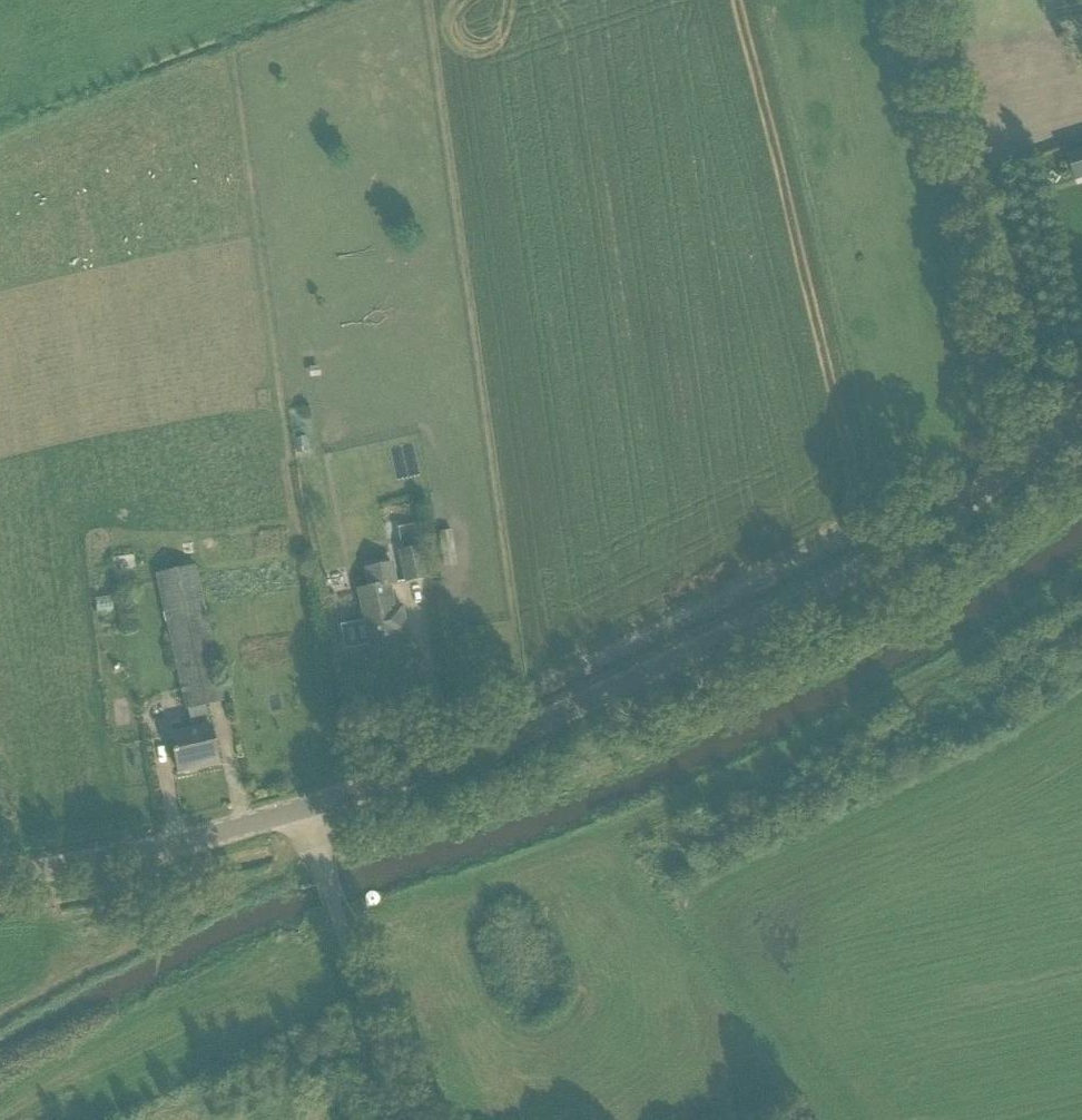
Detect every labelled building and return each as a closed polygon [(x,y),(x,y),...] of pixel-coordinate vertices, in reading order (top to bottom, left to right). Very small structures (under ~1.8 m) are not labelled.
[(1065,153),(1073,178),(1081,175),(1081,147),(1065,153)] [(418,548),(399,552),(405,581),(424,577),(418,548)] [(317,557),(319,572),(337,569),(335,555),(317,557)] [(357,589),(363,618),(370,654),(401,648),(388,584),(394,583),(390,564),(365,569),(369,587),(357,589)] [(169,736),(172,750),(177,771),(217,762),(204,705),(224,701),(193,565),(154,574),(185,709),(187,709),(192,731),(169,736)]
